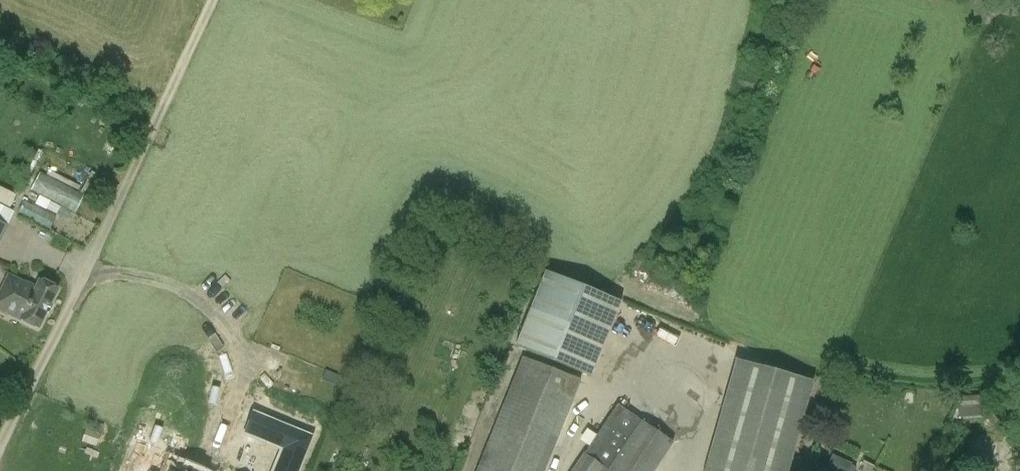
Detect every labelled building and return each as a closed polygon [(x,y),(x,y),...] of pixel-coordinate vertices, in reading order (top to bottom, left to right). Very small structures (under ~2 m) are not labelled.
[(75,212),(86,192),(42,169),(31,189),(75,212)] [(0,221),(0,244),(9,225),(8,225),(0,221)] [(620,303),(545,273),(516,345),(591,376),(620,303)] [(9,276),(0,294),(0,308),(37,326),(56,289),(40,280),(35,290),(9,276)] [(581,380),(522,357),(476,470),(545,470),(581,380)] [(814,382),(736,359),(704,470),(789,470),(814,382)] [(701,403),(708,396),(674,365),(668,372),(701,403)] [(982,405),(981,397),(958,398),(958,406),(982,405)] [(674,442),(616,404),(571,470),(654,470),(674,442)] [(163,466),(176,470),(187,470),(209,414),(186,405),(163,466)] [(244,444),(281,459),(276,470),(297,470),(307,448),(251,425),(244,444)] [(826,465),(839,470),(846,470),(850,463),(831,455),(826,465)]
